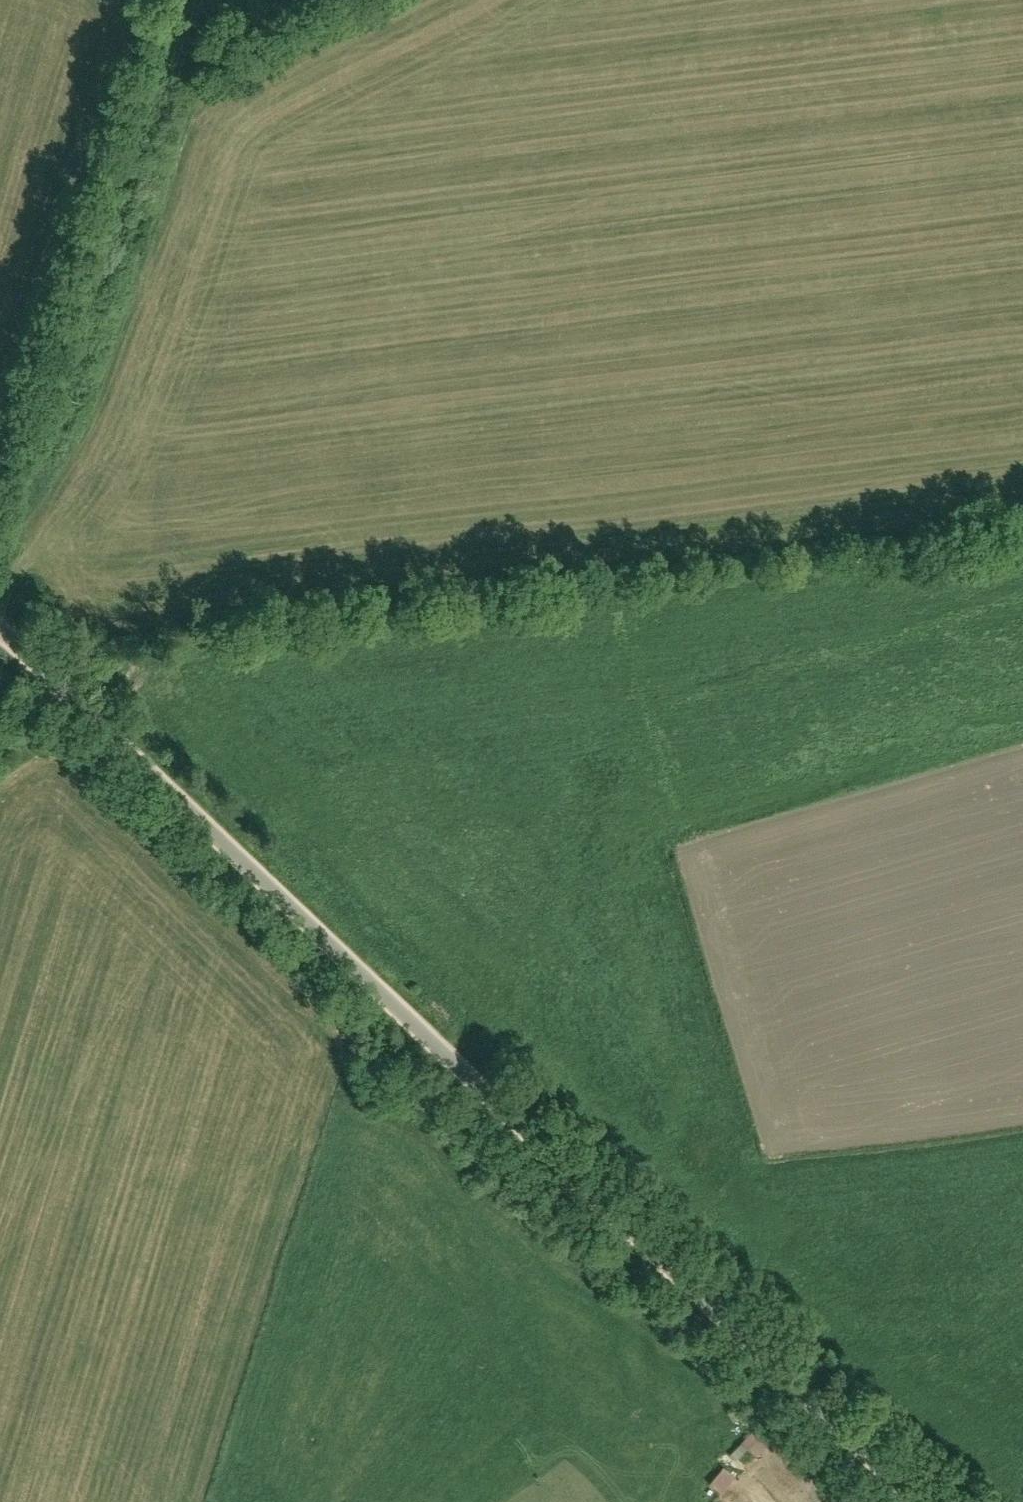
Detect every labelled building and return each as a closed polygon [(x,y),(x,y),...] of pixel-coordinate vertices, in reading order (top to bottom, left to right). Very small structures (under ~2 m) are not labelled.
[(758,1429),(744,1443),(759,1458),(773,1443),(758,1429)] [(725,1466),(711,1484),(724,1495),(739,1477),(725,1466)]
